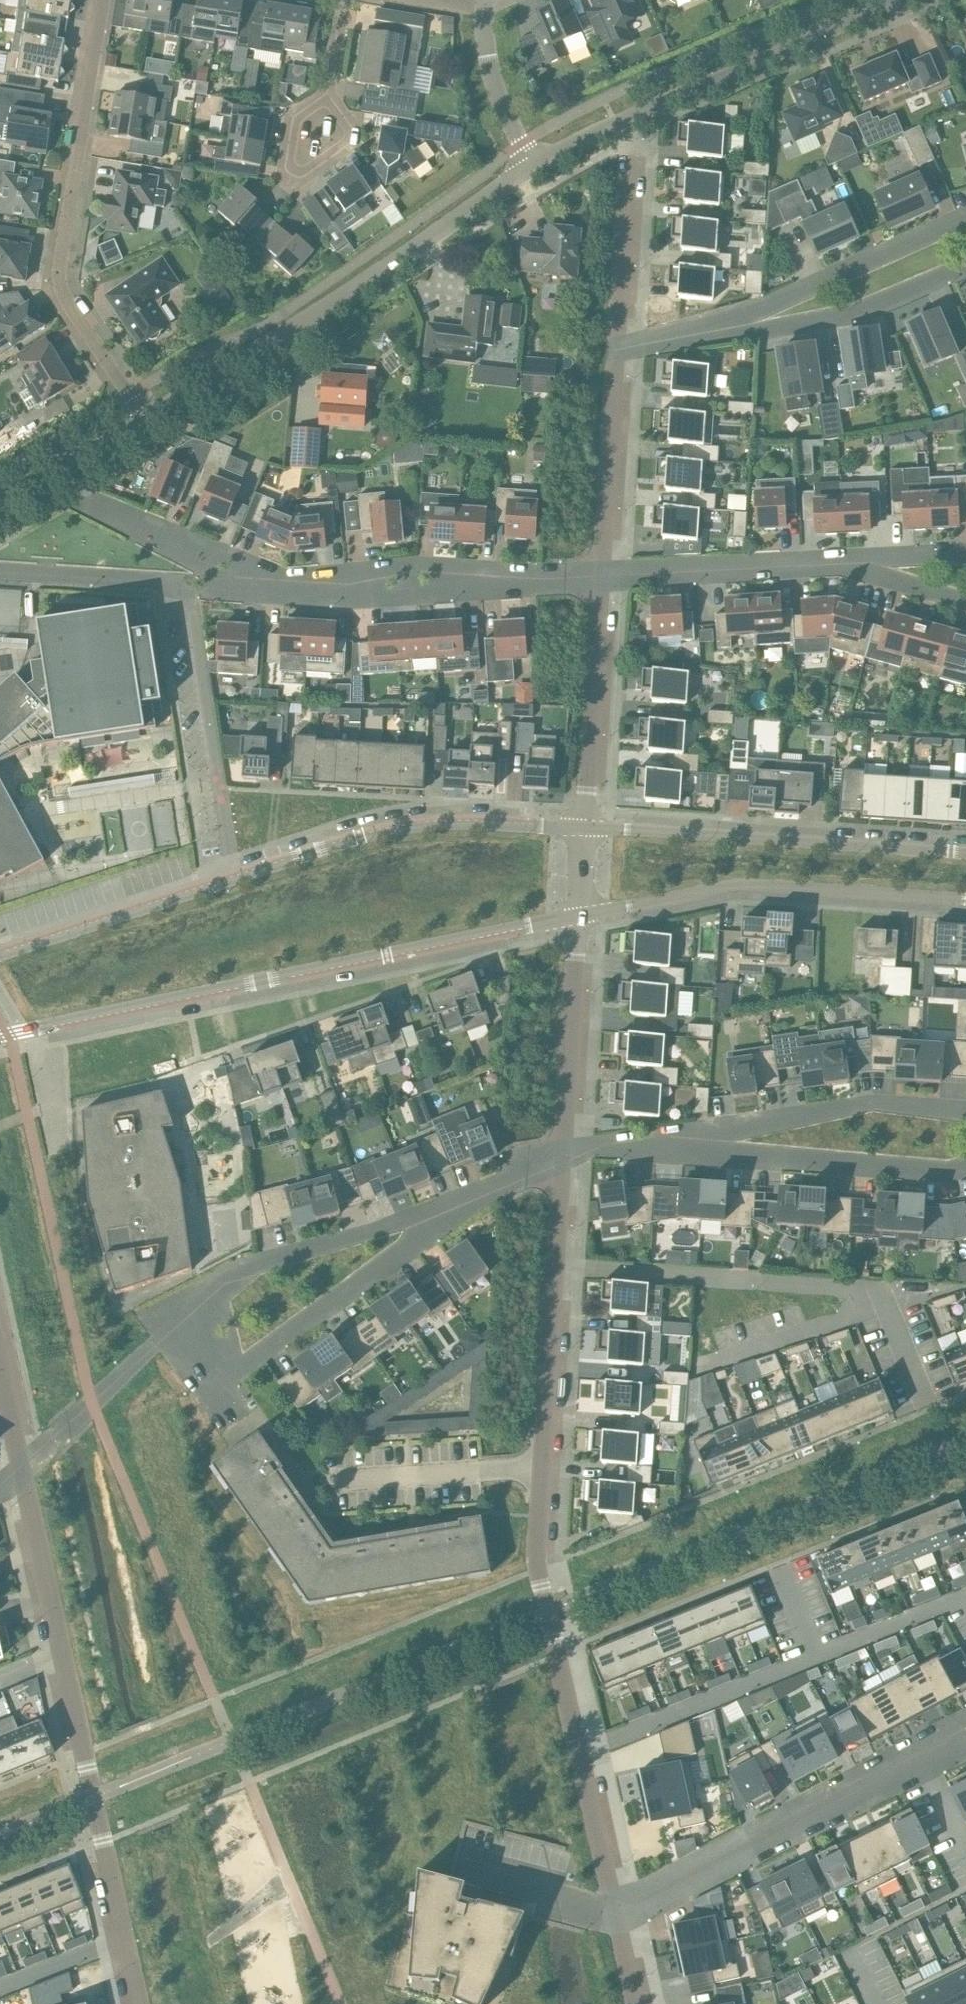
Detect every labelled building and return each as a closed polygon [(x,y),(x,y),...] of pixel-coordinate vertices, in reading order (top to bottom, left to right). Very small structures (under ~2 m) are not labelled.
[(70,13),(75,9),(73,6),(71,4),(72,0),(21,0),(19,9),(17,21),(26,23),(46,26),(48,15),(69,19),(70,13)] [(148,19),(151,0),(129,0),(128,1),(123,0),(116,0),(112,26),(146,32),(148,19)] [(146,31),(159,33),(168,35),(180,37),(185,10),(173,8),(174,0),(151,0),(148,19),(146,31)] [(180,37),(193,39),(215,43),(216,37),(222,0),(199,0),(197,12),(185,10),(180,37)] [(216,37),(237,40),(236,46),(241,47),(249,49),(253,22),(241,20),(244,0),(222,0),(216,37)] [(538,12),(547,34),(536,39),(535,35),(531,37),(531,35),(520,40),(523,58),(527,75),(543,69),(541,64),(546,62),(547,64),(569,55),(567,52),(587,44),(568,0),(565,0),(538,12)] [(623,23),(642,15),(635,0),(594,0),(598,10),(587,15),(603,52),(625,43),(630,40),(625,28),(623,23)] [(763,10),(781,2),(780,0),(758,0),(763,10)] [(253,22),(249,49),(261,51),(283,54),(284,48),(291,8),(286,7),(286,4),(274,2),(274,5),(268,4),(265,24),(253,22)] [(291,8),(284,48),(305,52),(304,58),(317,60),(322,28),(321,29),(322,29),(321,33),(309,31),(314,6),(291,2),(291,8)] [(365,32),(360,57),(379,60),(401,64),(404,50),(420,53),(421,48),(424,28),(426,16),(398,11),(394,36),(371,32),(371,33),(365,32)] [(454,18),(442,18),(442,34),(454,34),(454,18)] [(63,55),(69,51),(64,45),(65,40),(44,37),(46,26),(26,23),(17,21),(15,33),(12,53),(17,53),(62,61),(63,55)] [(12,53),(8,52),(4,75),(0,74),(0,83),(41,90),(41,89),(40,88),(40,89),(39,89),(35,89),(37,78),(59,82),(59,77),(65,73),(61,67),(62,61),(17,53),(12,53)] [(107,54),(106,66),(115,67),(117,55),(107,54)] [(904,70),(897,54),(853,73),(865,102),(908,83),(912,94),(925,88),(925,89),(942,82),(930,54),(913,61),(915,65),(904,70)] [(360,57),(356,82),(362,83),(362,84),(389,88),(385,110),(404,113),(405,104),(417,106),(419,93),(411,91),(413,82),(415,66),(401,64),(379,60),(360,57)] [(144,70),(164,72),(165,61),(145,59),(144,70)] [(167,62),(165,76),(174,77),(176,63),(167,62)] [(200,67),(197,81),(208,82),(210,69),(200,67)] [(841,116),(824,76),(816,80),(815,78),(800,84),(801,86),(794,89),(801,107),(785,114),(796,140),(814,132),(812,129),(841,116)] [(195,93),(197,82),(185,80),(184,86),(188,92),(195,93)] [(197,81),(195,93),(207,95),(209,83),(197,81)] [(114,114),(153,120),(165,122),(168,101),(171,102),(173,87),(168,87),(149,83),(146,97),(117,92),(114,114)] [(23,109),(26,92),(0,88),(0,114),(4,115),(3,124),(10,125),(7,143),(27,146),(27,150),(47,153),(53,114),(23,109)] [(294,103),(277,89),(275,106),(286,108),(294,103)] [(220,137),(230,138),(264,144),(271,141),(274,123),(248,119),(250,107),(255,108),(256,108),(256,107),(223,102),(221,115),(224,115),(220,137)] [(871,112),(855,118),(868,148),(888,139),(879,116),(874,119),(871,112)] [(153,120),(114,114),(110,136),(139,140),(137,154),(157,157),(162,158),(164,143),(150,141),(153,120)] [(417,121),(415,137),(443,142),(461,145),(464,129),(417,121)] [(678,124),(677,145),(691,146),(690,157),(722,159),(726,159),(728,128),(724,128),(724,127),(678,124)] [(931,125),(921,129),(929,146),(938,142),(931,125)] [(934,159),(920,126),(904,134),(918,167),(934,159)] [(408,132),(384,128),(380,152),(383,152),(382,158),(372,165),(386,185),(406,171),(402,165),(407,162),(414,171),(428,161),(418,147),(415,150),(407,138),(408,132)] [(852,139),(836,132),(825,158),(828,166),(858,153),(852,139)] [(214,158),(212,171),(224,173),(241,176),(244,176),(244,175),(243,176),(241,175),(239,175),(241,163),(261,166),(262,161),(264,161),(266,149),(264,149),(264,144),(230,138),(228,148),(216,146),(214,158)] [(0,160),(0,194),(4,194),(1,212),(36,217),(40,197),(38,194),(36,193),(38,182),(14,178),(16,163),(0,160)] [(175,162),(173,170),(183,172),(183,166),(184,163),(175,162)] [(770,165),(745,163),(744,176),(769,178),(770,165)] [(337,178),(327,185),(346,211),(347,213),(334,221),(342,233),(372,212),(368,205),(363,199),(373,193),(370,189),(380,182),(368,165),(358,172),(356,168),(348,172),(341,177),(342,177),(338,180),(337,178)] [(183,172),(181,179),(191,180),(193,167),(183,166),(183,172)] [(826,167),(801,179),(806,191),(832,180),(826,167)] [(164,174),(174,189),(179,190),(181,172),(165,169),(164,174)] [(109,196),(105,218),(111,219),(109,229),(129,232),(137,233),(141,204),(153,206),(164,208),(167,191),(156,189),(158,178),(138,175),(118,171),(114,197),(109,196)] [(675,171),(674,192),(688,193),(687,204),(717,206),(719,174),(675,171)] [(933,208),(919,177),(903,184),(902,181),(890,186),(892,190),(876,196),(891,227),(933,208)] [(767,210),(766,225),(766,234),(801,218),(818,256),(858,238),(844,208),(820,219),(812,200),(808,202),(797,180),(769,192),(767,210)] [(258,241),(275,222),(255,204),(257,202),(258,201),(241,187),(219,212),(235,227),(238,223),(258,241)] [(355,250),(316,195),(303,205),(342,259),(355,250)] [(741,223),(766,225),(767,210),(742,209),(741,223)] [(672,218),(671,239),(685,240),(684,251),(707,253),(706,268),(713,268),(723,269),(730,269),(731,255),(724,254),(720,253),(722,222),(718,222),(718,221),(672,218)] [(275,222),(258,241),(278,258),(275,262),(292,276),(314,251),(298,236),(297,237),(297,238),(295,240),(275,222)] [(0,226),(0,284),(7,283),(8,278),(26,281),(31,246),(17,244),(20,230),(0,226)] [(580,230),(548,227),(546,241),(525,240),(522,270),(544,272),(544,274),(576,277),(580,230)] [(748,254),(747,270),(763,271),(764,255),(748,254)] [(161,330),(170,325),(158,308),(162,303),(161,297),(179,285),(162,260),(112,293),(107,296),(127,325),(140,345),(149,339),(153,339),(157,338),(160,334),(161,330)] [(669,266),(668,286),(682,287),(681,298),(711,300),(713,269),(713,268),(706,268),(669,266)] [(763,272),(746,271),(744,295),(762,296),(763,272)] [(218,277),(202,287),(216,308),(231,298),(218,277)] [(495,323),(502,323),(503,308),(497,307),(498,300),(486,299),(484,296),(475,295),(474,297),(468,297),(464,329),(429,325),(426,355),(476,361),(478,344),(492,345),(495,323)] [(0,305),(0,336),(4,333),(14,347),(45,326),(30,303),(16,312),(11,306),(4,311),(0,305)] [(522,307),(503,305),(503,308),(502,323),(502,328),(520,329),(522,307)] [(957,354),(939,312),(907,325),(926,368),(957,354)] [(352,327),(343,333),(348,341),(357,334),(352,327)] [(850,384),(836,386),(840,410),(855,408),(852,391),(866,388),(864,374),(882,371),(876,330),(842,335),(850,384)] [(46,337),(32,345),(29,348),(17,354),(16,355),(27,373),(22,376),(29,388),(20,393),(30,411),(39,405),(60,393),(62,396),(80,386),(69,368),(66,370),(46,337)] [(821,393),(813,345),(778,351),(788,412),(809,408),(807,395),(821,393)] [(900,351),(889,353),(891,370),(903,369),(900,351)] [(525,358),(524,375),(539,376),(540,359),(525,358)] [(663,363),(661,383),(675,384),(675,396),(706,398),(706,397),(710,397),(712,367),(708,366),(663,363)] [(325,376),(321,424),(363,427),(364,416),(364,407),(365,407),(368,367),(338,364),(337,377),(325,376)] [(513,386),(515,368),(471,365),(470,384),(513,386)] [(524,375),(523,392),(550,394),(551,377),(539,376),(524,375)] [(840,410),(836,386),(839,403),(817,406),(822,440),(828,440),(844,437),(840,410)] [(729,402),(728,415),(754,417),(755,404),(729,402)] [(660,410),(659,431),(673,432),(672,443),(684,444),(683,460),(693,461),(706,461),(719,462),(720,446),(701,445),(703,413),(660,410)] [(433,424),(414,412),(410,439),(433,424)] [(947,419),(928,423),(928,432),(947,431),(947,419)] [(902,427),(884,430),(885,446),(904,442),(902,427)] [(295,428),(292,468),(318,469),(320,430),(295,428)] [(166,463),(153,497),(159,499),(158,500),(169,505),(169,503),(177,507),(183,493),(194,497),(214,445),(194,439),(185,445),(169,454),(166,463)] [(824,440),(797,441),(799,475),(815,475),(813,447),(824,446),(824,440)] [(216,441),(214,445),(194,497),(194,499),(196,494),(207,498),(201,512),(209,515),(209,517),(219,521),(220,519),(226,522),(244,477),(225,470),(233,449),(216,441)] [(753,441),(752,455),(758,455),(766,449),(766,442),(753,441)] [(425,455),(437,456),(438,444),(426,443),(425,455)] [(535,445),(534,461),(545,462),(546,446),(535,445)] [(690,509),(704,509),(715,510),(717,494),(704,493),(706,462),(693,461),(657,458),(655,479),(670,480),(669,491),(691,492),(690,509)] [(904,469),(890,470),(893,516),(894,516),(894,515),(905,514),(906,529),(915,529),(915,530),(926,530),(926,528),(932,528),(929,478),(929,468),(904,469)] [(352,473),(336,475),(337,487),(338,493),(354,491),(352,473)] [(929,478),(932,528),(938,528),(938,529),(949,528),(949,527),(958,527),(957,504),(965,503),(965,476),(929,478)] [(797,513),(795,479),(756,481),(758,528),(765,528),(765,530),(776,529),(776,528),(785,527),(784,512),(795,512),(795,513),(797,513)] [(879,481),(841,483),(842,499),(843,532),(849,532),(849,533),(860,533),(860,531),(869,531),(868,516),(880,515),(880,517),(881,517),(880,502),(879,481)] [(837,533),(843,532),(842,499),(841,499),(841,483),(815,485),(815,491),(802,492),(804,521),(805,520),(805,519),(816,519),(817,534),(826,533),(826,535),(838,534),(837,533)] [(337,487),(328,488),(329,503),(297,506),(295,518),(290,552),(305,551),(305,552),(316,551),(316,550),(325,549),(323,534),(335,533),(335,534),(336,534),(334,514),(340,513),(338,493),(337,487)] [(457,542),(463,542),(463,544),(474,545),(474,543),(483,544),(484,524),(496,525),(496,526),(499,489),(498,489),(497,511),(459,509),(457,542)] [(499,489),(496,526),(497,526),(497,522),(508,523),(507,537),(516,538),(516,539),(528,540),(528,539),(534,539),(537,491),(499,489)] [(295,518),(272,508),(275,501),(255,493),(241,528),(255,534),(259,524),(264,526),(258,539),(266,543),(266,544),(277,548),(277,547),(290,552),(295,518)] [(387,506),(385,493),(358,496),(362,531),(364,531),(363,530),(375,529),(376,544),(385,543),(385,544),(397,543),(396,542),(403,541),(399,505),(387,506)] [(422,493),(419,526),(421,526),(421,525),(432,525),(431,540),(440,541),(440,542),(451,543),(451,542),(457,542),(459,509),(460,496),(422,493)] [(654,506),(652,527),(666,528),(665,555),(701,554),(704,509),(690,509),(654,506)] [(735,512),(734,538),(746,538),(748,513),(735,512)] [(753,598),(756,645),(794,643),(794,645),(795,645),(793,618),(792,609),(791,609),(791,610),(780,611),(779,596),(770,596),(770,595),(759,596),(759,597),(753,598)] [(756,645),(753,598),(747,598),(747,597),(736,597),(736,599),(727,599),(728,614),(717,615),(717,614),(715,614),(718,648),(732,647),(731,635),(755,634),(756,645)] [(671,599),(671,598),(659,599),(659,600),(653,601),(656,637),(681,635),(681,641),(695,640),(693,612),(692,612),(692,613),(681,614),(680,599),(671,599)] [(793,609),(792,609),(795,645),(795,654),(830,652),(830,648),(831,648),(836,600),(824,601),(824,599),(812,600),(812,601),(804,602),(805,617),(793,618),(793,609)] [(836,600),(831,648),(865,657),(874,626),(862,623),(866,608),(858,606),(858,605),(847,602),(847,603),(836,600)] [(18,753),(23,750),(28,748),(33,747),(38,746),(56,743),(106,735),(156,728),(153,703),(162,702),(151,629),(141,631),(138,606),(38,622),(44,660),(31,662),(34,682),(27,687),(16,674),(0,688),(0,762),(18,753)] [(865,657),(902,668),(915,621),(909,620),(910,619),(898,616),(898,617),(890,615),(886,629),(874,626),(865,657)] [(270,634),(268,663),(280,663),(280,670),(283,671),(282,683),(303,684),(304,672),(306,672),(309,623),(303,623),(304,621),(292,620),(292,622),(283,621),(282,636),(271,635),(271,634),(270,634)] [(440,624),(435,624),(438,669),(438,672),(454,671),(480,669),(478,632),(477,632),(477,633),(461,634),(460,622),(452,623),(452,621),(440,622),(440,624)] [(486,638),(485,638),(488,683),(515,681),(513,659),(525,658),(523,622),(517,622),(516,621),(505,622),(505,623),(496,624),(497,639),(486,639),(486,638)] [(902,668),(939,678),(952,632),(946,630),(946,629),(935,626),(935,627),(915,621),(902,668)] [(315,623),(309,623),(306,672),(344,675),(347,639),(345,639),(345,640),(334,640),(335,625),(326,624),(326,623),(315,622),(315,623)] [(397,627),(397,638),(399,661),(400,672),(416,671),(438,669),(435,624),(429,625),(429,623),(417,624),(417,625),(409,626),(397,627)] [(219,662),(209,661),(211,673),(219,673),(241,675),(258,676),(260,642),(258,642),(258,643),(247,642),(248,627),(239,626),(239,625),(228,624),(228,626),(222,625),(219,662)] [(361,675),(400,672),(397,627),(391,627),(391,626),(379,627),(379,628),(371,629),(372,644),(360,644),(360,643),(359,643),(361,675)] [(713,629),(700,630),(701,643),(714,642),(713,629)] [(939,678),(965,685),(965,634),(957,632),(957,633),(952,632),(939,678)] [(3,639),(2,649),(12,649),(28,650),(29,640),(13,639),(3,639)] [(643,669),(641,690),(655,691),(655,702),(684,704),(686,672),(643,669)] [(738,684),(737,696),(747,697),(748,685),(738,684)] [(352,685),(337,685),(337,703),(351,703),(352,687),(352,685)] [(252,689),(252,702),(260,702),(261,689),(252,689)] [(261,689),(260,702),(278,702),(279,690),(261,689)] [(489,704),(488,691),(472,691),(473,704),(483,704),(489,704)] [(418,704),(435,704),(435,693),(418,693),(418,704)] [(277,717),(276,732),(283,733),(288,733),(290,703),(278,702),(277,717)] [(319,703),(319,713),(330,713),(330,716),(340,716),(340,709),(330,709),(330,703),(319,703)] [(436,703),(435,715),(446,716),(446,704),(436,703)] [(513,707),(513,704),(502,704),(501,716),(513,716),(513,707)] [(535,705),(513,704),(513,707),(513,716),(535,717),(535,705)] [(415,722),(415,709),(405,709),(405,722),(415,722)] [(708,710),(707,724),(733,725),(734,712),(708,710)] [(851,713),(850,725),(861,726),(868,726),(868,714),(851,713)] [(242,737),(224,735),(227,755),(241,756),(241,758),(245,758),(243,779),(270,781),(271,759),(267,759),(267,755),(282,756),(283,733),(276,732),(277,717),(268,716),(267,739),(242,737)] [(734,718),(733,730),(748,731),(749,719),(734,718)] [(640,719),(638,740),(652,741),(652,752),(674,753),(673,771),(679,772),(698,773),(700,755),(681,754),(683,722),(640,719)] [(473,732),(469,793),(470,793),(470,786),(495,788),(497,766),(493,766),(494,749),(498,749),(497,752),(510,753),(512,722),(500,722),(499,734),(473,732)] [(536,724),(518,723),(516,753),(517,753),(529,754),(528,768),(524,767),(523,789),(549,791),(550,770),(554,771),(557,737),(535,735),(536,724)] [(827,724),(826,736),(833,737),(834,724),(827,724)] [(448,727),(434,726),(433,751),(446,752),(448,727)] [(445,769),(444,791),(469,793),(473,732),(472,732),(471,753),(450,751),(449,769),(445,769)] [(292,779),(315,780),(317,737),(295,736),(292,779)] [(315,780),(315,783),(336,784),(338,742),(318,741),(318,737),(317,737),(315,780)] [(955,739),(954,753),(964,754),(965,740),(955,739)] [(748,742),(732,741),(731,769),(746,770),(748,742)] [(336,784),(357,786),(358,786),(360,743),(338,742),(336,784)] [(382,744),(360,743),(358,786),(379,787),(382,744)] [(403,746),(382,744),(379,787),(392,787),(401,788),(403,746)] [(403,746),(401,788),(423,790),(426,747),(403,746)] [(747,758),(746,770),(756,771),(755,789),(751,789),(749,811),(775,812),(778,760),(747,758)] [(778,760),(775,812),(799,814),(800,806),(812,806),(814,778),(825,779),(826,763),(778,760)] [(636,769),(635,789),(645,790),(649,790),(648,802),(676,803),(677,804),(679,772),(673,771),(636,769)] [(840,812),(862,814),(865,771),(843,770),(840,812)] [(699,773),(700,791),(715,790),(714,773),(699,773)] [(716,791),(715,799),(728,800),(730,775),(717,774),(716,791)] [(154,775),(69,788),(71,797),(155,784),(154,775)] [(862,819),(883,820),(883,819),(886,776),(865,775),(862,814),(862,819)] [(883,820),(905,822),(905,821),(908,778),(886,776),(883,819),(883,820)] [(905,822),(927,823),(927,822),(930,779),(908,778),(905,821),(905,822)] [(6,877),(5,875),(13,871),(15,877),(45,861),(0,779),(0,879),(6,877)] [(927,823),(948,825),(948,823),(951,781),(930,779),(927,822),(927,823)] [(951,781),(948,823),(965,825),(965,782),(951,781)] [(739,974),(764,976),(769,914),(768,914),(768,921),(743,919),(741,941),(745,941),(744,953),(740,953),(741,950),(726,949),(724,980),(738,981),(739,974)] [(783,915),(769,914),(764,976),(765,976),(766,966),(791,968),(792,955),(788,954),(789,937),(798,938),(797,946),(814,947),(815,931),(793,930),(794,918),(783,918),(783,915)] [(934,968),(935,968),(957,969),(959,926),(937,925),(935,959),(934,966),(934,968)] [(957,969),(965,970),(965,930),(960,930),(960,926),(959,926),(957,969)] [(881,994),(910,996),(911,990),(911,983),(911,977),(912,970),(912,969),(895,968),(895,960),(897,960),(898,932),(882,931),(882,933),(874,932),(875,931),(858,930),(857,958),(883,959),(883,967),(881,994)] [(659,985),(680,986),(684,986),(685,969),(669,967),(669,966),(668,966),(670,937),(671,937),(671,936),(626,933),(624,953),(638,954),(638,964),(635,964),(635,965),(660,967),(659,985)] [(473,974),(449,982),(466,1031),(490,1023),(486,1010),(482,1012),(477,996),(480,994),(473,974)] [(450,988),(427,997),(434,1017),(438,1016),(444,1033),(464,1027),(466,1032),(466,1031),(449,982),(448,982),(450,988)] [(676,1031),(680,986),(659,985),(622,983),(621,1003),(635,1004),(635,1014),(632,1014),(632,1015),(653,1017),(653,1030),(676,1031)] [(359,1013),(377,1066),(398,1058),(396,1052),(409,1048),(402,1029),(388,1034),(386,1027),(390,1026),(383,1005),(359,1013)] [(377,1066),(359,1013),(335,1021),(338,1030),(326,1034),(337,1064),(349,1060),(353,1071),(376,1063),(377,1066)] [(714,1026),(688,1024),(688,1037),(713,1039),(714,1026)] [(436,1037),(433,1027),(416,1033),(420,1043),(436,1037)] [(860,1074),(872,1072),(871,1040),(855,1042),(853,1027),(819,1032),(820,1035),(827,1084),(849,1081),(846,1059),(858,1057),(860,1074)] [(653,1085),(662,1085),(678,1086),(679,1068),(663,1067),(663,1066),(661,1066),(663,1037),(665,1037),(665,1035),(619,1033),(618,1053),(632,1054),(631,1064),(629,1064),(629,1065),(654,1067),(653,1085)] [(773,1037),(778,1070),(796,1067),(796,1065),(801,1064),(805,1088),(827,1084),(820,1035),(799,1038),(798,1033),(773,1037)] [(919,1081),(921,1044),(901,1043),(901,1038),(871,1036),(871,1040),(872,1072),(886,1073),(887,1069),(897,1070),(896,1079),(919,1081)] [(780,1085),(778,1070),(773,1037),(772,1037),(774,1050),(749,1054),(749,1059),(729,1062),(734,1098),(757,1095),(756,1085),(766,1084),(766,1087),(780,1085)] [(919,1081),(942,1082),(942,1073),(952,1074),(952,1077),(965,1078),(965,1077),(965,1042),(942,1041),(941,1045),(921,1044),(919,1081)] [(294,1043),(270,1051),(283,1089),(303,1082),(297,1065),(301,1063),(294,1043)] [(270,1051),(246,1059),(253,1080),(257,1079),(263,1096),(283,1089),(270,1051)] [(432,1077),(415,1083),(419,1095),(436,1089),(432,1077)] [(662,1085),(653,1085),(616,1082),(615,1103),(628,1104),(627,1114),(625,1113),(625,1115),(660,1117),(660,1116),(658,1116),(660,1087),(662,1087),(662,1085)] [(710,1088),(697,1088),(695,1113),(708,1114),(710,1088)] [(346,1124),(334,1090),(319,1095),(331,1129),(346,1124)] [(163,1126),(173,1125),(162,1092),(148,1095),(83,1111),(89,1200),(116,1295),(192,1269),(193,1269),(181,1184),(163,1126)] [(354,1109),(343,1113),(346,1123),(357,1119),(354,1109)] [(379,1112),(370,1115),(375,1128),(384,1125),(379,1112)] [(432,1120),(438,1133),(451,1166),(467,1160),(466,1157),(472,1155),(475,1163),(497,1154),(489,1135),(498,1132),(493,1118),(484,1122),(483,1120),(469,1126),(463,1112),(435,1123),(434,1119),(432,1120)] [(431,1115),(417,1120),(421,1130),(434,1125),(431,1115)] [(250,1125),(241,1128),(243,1140),(245,1147),(245,1149),(246,1151),(256,1149),(253,1138),(250,1125)] [(296,1127),(288,1129),(291,1140),(300,1138),(296,1127)] [(451,1166),(438,1133),(413,1143),(415,1147),(396,1155),(410,1189),(431,1181),(427,1172),(437,1168),(438,1171),(451,1166)] [(375,1158),(352,1168),(363,1201),(376,1196),(370,1181),(380,1177),(389,1198),(410,1189),(396,1155),(376,1162),(375,1158)] [(328,1179),(309,1184),(318,1219),(340,1214),(338,1205),(348,1202),(349,1205),(363,1201),(352,1168),(327,1174),(328,1179)] [(654,1186),(652,1222),(679,1218),(702,1220),(704,1183),(682,1182),(681,1188),(654,1186)] [(751,1228),(752,1217),(753,1192),(740,1191),(739,1195),(726,1194),(727,1185),(704,1183),(702,1220),(722,1221),(722,1226),(751,1228)] [(318,1219),(309,1184),(290,1189),(288,1185),(260,1192),(261,1197),(251,1200),(254,1230),(282,1223),(281,1219),(294,1216),(297,1225),(318,1219)] [(652,1222),(654,1186),(637,1188),(637,1192),(624,1194),(623,1184),(600,1188),(605,1224),(626,1221),(627,1226),(652,1222)] [(780,1202),(765,1201),(764,1223),(792,1236),(800,1236),(801,1226),(803,1190),(781,1188),(780,1202)] [(803,1190),(801,1226),(821,1228),(820,1232),(850,1234),(852,1199),(838,1198),(838,1201),(825,1200),(826,1191),(803,1190)] [(764,1223),(765,1201),(766,1193),(753,1192),(752,1217),(764,1223)] [(878,1231),(900,1233),(902,1196),(880,1195),(879,1210),(864,1209),(864,1217),(852,1216),(851,1216),(850,1234),(850,1236),(863,1237),(862,1239),(867,1240),(867,1237),(878,1238),(878,1231)] [(920,1239),(955,1241),(951,1205),(937,1204),(937,1208),(924,1207),(925,1198),(902,1196),(900,1233),(920,1234),(920,1239)] [(852,1216),(864,1217),(864,1209),(865,1200),(852,1199),(851,1216),(852,1216)] [(965,1205),(965,1202),(951,1205),(955,1241),(965,1238),(965,1205)] [(441,1273),(435,1277),(452,1303),(459,1298),(459,1299),(474,1288),(472,1284),(489,1272),(468,1242),(449,1256),(454,1263),(442,1272),(442,1271),(441,1272),(441,1273)] [(733,1269),(748,1270),(749,1251),(735,1250),(733,1269)] [(688,1253),(687,1264),(697,1265),(697,1254),(688,1253)] [(391,1296),(412,1326),(429,1314),(431,1318),(453,1303),(452,1303),(435,1277),(433,1274),(421,1282),(423,1285),(415,1291),(409,1283),(391,1296)] [(637,1315),(636,1333),(649,1334),(661,1334),(662,1316),(647,1315),(647,1314),(645,1314),(647,1285),(648,1285),(648,1284),(603,1281),(602,1301),(615,1302),(614,1312),(612,1312),(612,1313),(637,1315)] [(955,1294),(943,1298),(946,1305),(958,1302),(955,1294)] [(367,1320),(356,1328),(376,1357),(398,1342),(395,1338),(412,1326),(391,1296),(372,1309),(378,1317),(369,1322),(367,1320)] [(935,1309),(946,1305),(943,1298),(933,1302),(935,1309)] [(333,1336),(314,1349),(335,1379),(352,1368),(355,1372),(376,1357),(356,1328),(344,1335),(346,1338),(338,1344),(333,1336)] [(849,1329),(837,1333),(840,1340),(852,1336),(849,1329)] [(475,1349),(480,1345),(471,1330),(465,1334),(468,1339),(462,1343),(469,1353),(473,1350),(475,1349)] [(647,1365),(649,1334),(636,1333),(599,1331),(598,1351),(612,1352),(611,1362),(609,1362),(609,1363),(643,1365),(647,1365)] [(829,1344),(840,1340),(837,1333),(827,1337),(829,1344)] [(480,1362),(486,1358),(487,1342),(487,1341),(480,1345),(475,1349),(473,1350),(480,1362)] [(797,1346),(799,1353),(811,1350),(808,1343),(797,1346)] [(962,1345),(942,1353),(956,1388),(965,1384),(965,1354),(962,1345)] [(788,1357),(799,1353),(797,1346),(786,1350),(788,1357)] [(285,1376),(279,1381),(299,1410),(321,1395),(318,1391),(335,1379),(314,1349),(296,1362),(301,1370),(293,1376),(291,1373),(285,1376)] [(473,1366),(480,1362),(473,1350),(469,1353),(466,1355),(473,1366)] [(459,1359),(466,1371),(473,1366),(466,1355),(459,1359)] [(767,1356),(755,1360),(758,1367),(759,1369),(762,1377),(778,1372),(771,1355),(767,1356)] [(466,1371),(459,1359),(452,1364),(459,1375),(466,1371)] [(758,1367),(759,1369),(755,1360),(744,1363),(747,1371),(758,1367)] [(459,1375),(452,1364),(445,1368),(452,1379),(459,1375)] [(472,1379),(485,1379),(486,1365),(472,1374),(472,1379)] [(452,1379),(445,1368),(438,1373),(445,1384),(452,1379)] [(726,1370),(714,1374),(716,1381),(728,1377),(726,1370)] [(664,1372),(663,1385),(689,1387),(689,1374),(664,1372)] [(439,1388),(445,1384),(438,1373),(431,1377),(439,1388)] [(713,1373),(706,1375),(707,1393),(719,1388),(716,1381),(714,1374),(713,1373)] [(859,1386),(855,1375),(835,1383),(839,1394),(853,1430),(873,1422),(859,1386)] [(855,1375),(859,1386),(873,1422),(894,1413),(880,1378),(860,1386),(855,1375)] [(439,1388),(431,1377),(425,1382),(432,1393),(439,1388)] [(485,1379),(472,1379),(471,1389),(484,1390),(485,1379)] [(697,1395),(699,1379),(689,1382),(688,1399),(697,1395)] [(642,1383),(596,1380),(595,1401),(609,1402),(608,1412),(606,1411),(605,1413),(640,1415),(640,1414),(638,1413),(640,1385),(642,1385),(642,1383)] [(432,1393),(425,1382),(418,1386),(425,1397),(432,1393)] [(394,1385),(385,1391),(384,1397),(389,1405),(390,1404),(391,1403),(397,1400),(402,1397),(394,1385)] [(425,1397),(418,1386),(411,1391),(418,1402),(425,1397)] [(471,1389),(470,1399),(484,1400),(484,1390),(471,1389)] [(411,1406),(418,1402),(411,1391),(404,1395),(411,1406)] [(819,1403),(833,1438),(853,1430),(839,1394),(819,1403)] [(404,1411),(411,1406),(404,1395),(402,1397),(397,1400),(404,1411)] [(484,1400),(470,1399),(470,1409),(483,1410),(484,1400)] [(404,1411),(397,1400),(391,1403),(390,1404),(397,1415),(404,1411)] [(774,1408),(793,1454),(813,1446),(799,1411),(795,1400),(774,1408)] [(813,1446),(833,1438),(819,1403),(799,1411),(813,1446)] [(397,1415),(390,1404),(389,1405),(383,1409),(390,1419),(397,1415)] [(773,1462),(793,1454),(774,1408),(754,1416),(773,1462)] [(383,1424),(385,1423),(390,1419),(383,1409),(376,1413),(383,1424)] [(483,1410),(470,1409),(469,1419),(482,1420),(483,1414),(483,1410)] [(385,1423),(383,1424),(376,1413),(370,1418),(377,1429),(378,1436),(386,1435),(385,1423)] [(753,1470),(773,1462),(754,1416),(734,1424),(753,1470)] [(369,1432),(369,1436),(378,1436),(377,1429),(370,1418),(363,1422),(369,1432)] [(450,1431),(449,1418),(441,1419),(442,1432),(450,1431)] [(458,1431),(457,1418),(449,1418),(450,1431),(458,1431)] [(433,1432),(432,1419),(424,1420),(425,1433),(433,1432)] [(442,1432),(441,1419),(432,1419),(433,1432),(442,1432)] [(469,1419),(468,1430),(482,1429),(482,1420),(469,1419)] [(417,1433),(416,1420),(408,1421),(409,1434),(417,1433)] [(425,1433),(424,1420),(416,1420),(417,1433),(425,1433)] [(409,1434),(408,1421),(400,1421),(401,1434),(409,1434)] [(369,1432),(363,1422),(346,1433),(350,1438),(369,1436),(369,1432)] [(661,1422),(660,1435),(685,1436),(686,1424),(661,1422)] [(753,1470),(734,1424),(714,1432),(733,1478),(753,1470)] [(593,1430),(592,1451),(606,1452),(605,1461),(602,1461),(602,1463),(609,1463),(608,1481),(627,1482),(636,1483),(639,1483),(651,1484),(653,1466),(637,1465),(637,1464),(634,1463),(636,1435),(639,1435),(639,1433),(593,1430)] [(284,1468),(259,1432),(258,1433),(259,1435),(246,1444),(245,1442),(228,1454),(213,1465),(309,1604),(492,1573),(482,1516),(459,1520),(461,1528),(332,1550),(278,1473),(284,1468)] [(712,1487),(733,1478),(714,1432),(694,1440),(712,1487)] [(590,1480),(588,1501),(602,1502),(602,1511),(599,1511),(599,1513),(604,1513),(613,1535),(645,1522),(642,1516),(637,1515),(639,1483),(636,1483),(627,1482),(608,1481),(590,1480)] [(939,1510),(953,1544),(952,1545),(956,1554),(956,1553),(965,1549),(965,1519),(959,1501),(939,1510)] [(939,1510),(918,1518),(933,1553),(953,1544),(939,1510)] [(918,1518),(898,1526),(917,1572),(913,1561),(933,1553),(918,1518)] [(898,1526),(878,1534),(897,1580),(917,1572),(898,1526)] [(878,1534),(858,1542),(872,1577),(874,1583),(894,1574),(896,1580),(897,1580),(878,1534)] [(858,1542),(838,1551),(852,1585),(872,1577),(858,1542)] [(832,1594),(852,1585),(838,1551),(817,1559),(832,1594)] [(965,1577),(954,1581),(957,1590),(965,1586),(965,1578),(965,1577)] [(746,1633),(767,1625),(751,1586),(730,1594),(746,1633)] [(940,1596),(937,1588),(925,1593),(929,1601),(940,1596)] [(929,1601),(925,1593),(913,1598),(917,1606),(929,1601)] [(710,1602),(726,1641),(746,1633),(730,1594),(710,1602)] [(857,1600),(843,1605),(849,1622),(864,1616),(857,1600)] [(690,1610),(704,1645),(723,1637),(725,1642),(726,1641),(710,1602),(690,1610)] [(900,1612),(897,1604),(885,1609),(889,1617),(900,1612)] [(889,1617),(885,1609),(873,1614),(877,1622),(889,1617)] [(670,1618),(684,1653),(704,1645),(690,1610),(670,1618)] [(670,1618),(650,1627),(664,1661),(669,1672),(689,1664),(684,1653),(670,1618)] [(867,1626),(864,1618),(852,1622),(856,1631),(867,1626)] [(934,1620),(923,1625),(927,1634),(938,1629),(934,1620)] [(923,1625),(912,1630),(915,1638),(927,1634),(923,1625)] [(8,1646),(4,1626),(0,1627),(0,1648),(8,1646)] [(630,1635),(646,1674),(647,1674),(645,1669),(664,1661),(650,1627),(630,1635)] [(646,1674),(630,1635),(610,1643),(626,1682),(646,1674)] [(896,1636),(885,1640),(888,1649),(900,1645),(896,1636)] [(885,1640),(874,1645),(877,1654),(888,1649),(885,1640)] [(626,1682),(610,1643),(589,1651),(605,1690),(626,1682)] [(858,1651),(847,1656),(850,1665),(862,1660),(858,1651)] [(939,1656),(938,1656),(960,1696),(965,1693),(965,1660),(961,1651),(942,1661),(939,1656)] [(847,1656),(836,1660),(839,1669),(850,1665),(847,1656)] [(960,1697),(938,1656),(920,1666),(922,1668),(941,1704),(954,1697),(953,1695),(957,1693),(958,1696),(959,1697),(960,1697)] [(758,1662),(761,1669),(772,1665),(769,1657),(758,1662)] [(761,1669),(758,1662),(747,1666),(750,1674),(761,1669)] [(941,1704),(922,1668),(920,1666),(902,1675),(904,1678),(919,1706),(923,1713),(936,1706),(935,1705),(939,1703),(940,1704),(941,1704)] [(818,1667),(807,1672),(811,1681),(822,1676),(818,1667)] [(807,1672),(796,1676),(802,1687),(811,1682),(811,1681),(810,1679),(807,1672)] [(718,1678),(721,1685),(732,1681),(729,1673),(718,1678)] [(884,1685),(886,1687),(895,1706),(905,1723),(904,1721),(908,1719),(909,1721),(923,1713),(919,1706),(904,1678),(902,1675),(884,1685)] [(721,1685),(718,1678),(706,1682),(709,1690),(721,1685)] [(23,1683),(12,1688),(15,1694),(26,1690),(23,1683)] [(866,1694),(868,1697),(872,1706),(887,1733),(900,1726),(899,1724),(903,1722),(904,1724),(905,1723),(895,1706),(886,1687),(884,1685),(866,1694)] [(678,1694),(681,1701),(692,1697),(689,1690),(678,1694)] [(681,1701),(678,1694),(667,1699),(669,1706),(681,1701)] [(866,1694),(848,1704),(849,1706),(850,1707),(870,1744),(871,1744),(869,1742),(882,1735),(881,1733),(885,1731),(886,1733),(887,1733),(872,1706),(868,1697),(866,1694)] [(750,1695),(737,1700),(746,1716),(758,1710),(750,1695)] [(848,1704),(847,1704),(848,1706),(850,1709),(832,1719),(831,1719),(838,1733),(844,1743),(850,1755),(870,1744),(850,1707),(849,1706),(848,1704)] [(638,1710),(641,1718),(652,1713),(649,1706),(638,1710)] [(641,1718),(638,1710),(627,1715),(630,1722),(641,1718)] [(793,1728),(816,1769),(838,1758),(831,1746),(827,1739),(838,1733),(831,1719),(832,1719),(827,1710),(826,1710),(815,1716),(793,1728)] [(38,1720),(18,1728),(32,1763),(52,1754),(38,1720)] [(689,1720),(660,1731),(666,1760),(696,1753),(689,1720)] [(0,1735),(0,1742),(12,1771),(32,1763),(18,1728),(0,1735)] [(772,1740),(761,1746),(772,1768),(783,1762),(787,1770),(793,1781),(816,1769),(793,1728),(772,1739),(772,1740)] [(12,1771),(0,1742),(0,1776),(12,1771)] [(727,1763),(727,1764),(745,1797),(752,1810),(775,1798),(768,1785),(767,1785),(761,1774),(772,1768),(761,1746),(750,1752),(749,1751),(727,1763)] [(640,1774),(636,1775),(641,1798),(694,1786),(689,1761),(642,1771),(643,1773),(639,1774),(640,1774)] [(951,1789),(954,1796),(965,1820),(965,1773),(947,1782),(951,1789)] [(694,1786),(641,1798),(646,1821),(650,1820),(653,1820),(653,1821),(678,1816),(680,1828),(706,1823),(703,1809),(699,1810),(694,1786)] [(911,1809),(891,1819),(911,1860),(913,1862),(933,1852),(917,1820),(911,1809)] [(911,1860),(891,1819),(890,1819),(891,1821),(878,1828),(879,1829),(875,1831),(875,1829),(874,1830),(897,1878),(898,1877),(894,1868),(911,1860)] [(897,1878),(874,1830),(860,1837),(861,1838),(857,1840),(856,1838),(855,1839),(879,1887),(897,1878)] [(879,1887),(855,1839),(842,1846),(843,1847),(839,1849),(837,1845),(836,1846),(861,1896),(879,1887)] [(836,1846),(816,1856),(822,1868),(827,1878),(834,1892),(834,1891),(853,1882),(860,1896),(861,1896),(836,1846)] [(805,1861),(782,1872),(805,1918),(827,1907),(827,1906),(832,1903),(839,1900),(834,1891),(834,1892),(827,1878),(822,1868),(811,1873),(805,1861)] [(67,1864),(46,1873),(64,1916),(85,1908),(67,1864)] [(389,1987),(453,2003),(502,2003),(525,1916),(526,1912),(481,1900),(484,1887),(464,1881),(464,1883),(420,1871),(389,1987)] [(805,1918),(782,1872),(760,1883),(771,1906),(759,1912),(770,1934),(783,1928),(779,1919),(800,1908),(804,1918),(805,1918)] [(46,1873),(26,1881),(44,1924),(45,1924),(41,1915),(59,1908),(63,1917),(64,1916),(46,1873)] [(26,1881),(6,1889),(24,1933),(44,1924),(26,1881)] [(949,1885),(938,1891),(941,1898),(942,1898),(953,1893),(949,1885)] [(0,1891),(0,1931),(2,1936),(21,1928),(23,1933),(24,1933),(6,1889),(0,1891)] [(922,1900),(911,1905),(914,1912),(925,1907),(922,1900)] [(674,1929),(670,1930),(675,1953),(728,1941),(723,1917),(727,1917),(724,1903),(698,1908),(701,1921),(676,1926),(677,1928),(674,1929)] [(947,1903),(936,1909),(940,1916),(951,1911),(947,1903)] [(900,1910),(904,1918),(914,1912),(911,1905),(900,1910)] [(936,1909),(926,1914),(929,1922),(940,1916),(936,1909)] [(885,1918),(875,1924),(878,1931),(889,1925),(885,1918)] [(902,1936),(912,1931),(909,1923),(898,1929),(902,1936)] [(875,1924),(864,1929),(868,1936),(878,1931),(875,1924)] [(887,1934),(891,1942),(902,1936),(898,1929),(887,1934)] [(84,1935),(73,1939),(76,1947),(87,1942),(84,1935)] [(73,1939),(62,1944),(65,1951),(76,1947),(73,1939)] [(728,1941),(675,1953),(680,1975),(684,1975),(687,1974),(687,1976),(712,1971),(714,1983),(740,1978),(737,1964),(733,1964),(728,1941)] [(830,1946),(822,1951),(825,1957),(833,1953),(830,1946)] [(44,1951),(33,1955),(36,1963),(47,1958),(44,1951)] [(769,1951),(752,1955),(757,1980),(774,1976),(769,1951)] [(804,1954),(799,1956),(805,1968),(810,1966),(804,1954)] [(33,1955),(22,1960),(25,1967),(36,1963),(33,1955)] [(959,2003),(965,2003),(965,1969),(962,1961),(943,1971),(959,2003)] [(811,1966),(800,1972),(805,1982),(816,1977),(811,1966)] [(935,2003),(959,2003),(943,1971),(923,1980),(935,2003)] [(28,1988),(31,2003),(62,2003),(59,1994),(72,1991),(68,1972),(28,1988)] [(772,1981),(778,1997),(804,1988),(799,1972),(772,1981)] [(923,1980),(903,1990),(910,2003),(935,2003),(923,1980)] [(716,1989),(719,2002),(719,2003),(737,2003),(744,2003),(746,2003),(745,1996),(742,1983),(716,1989)]
